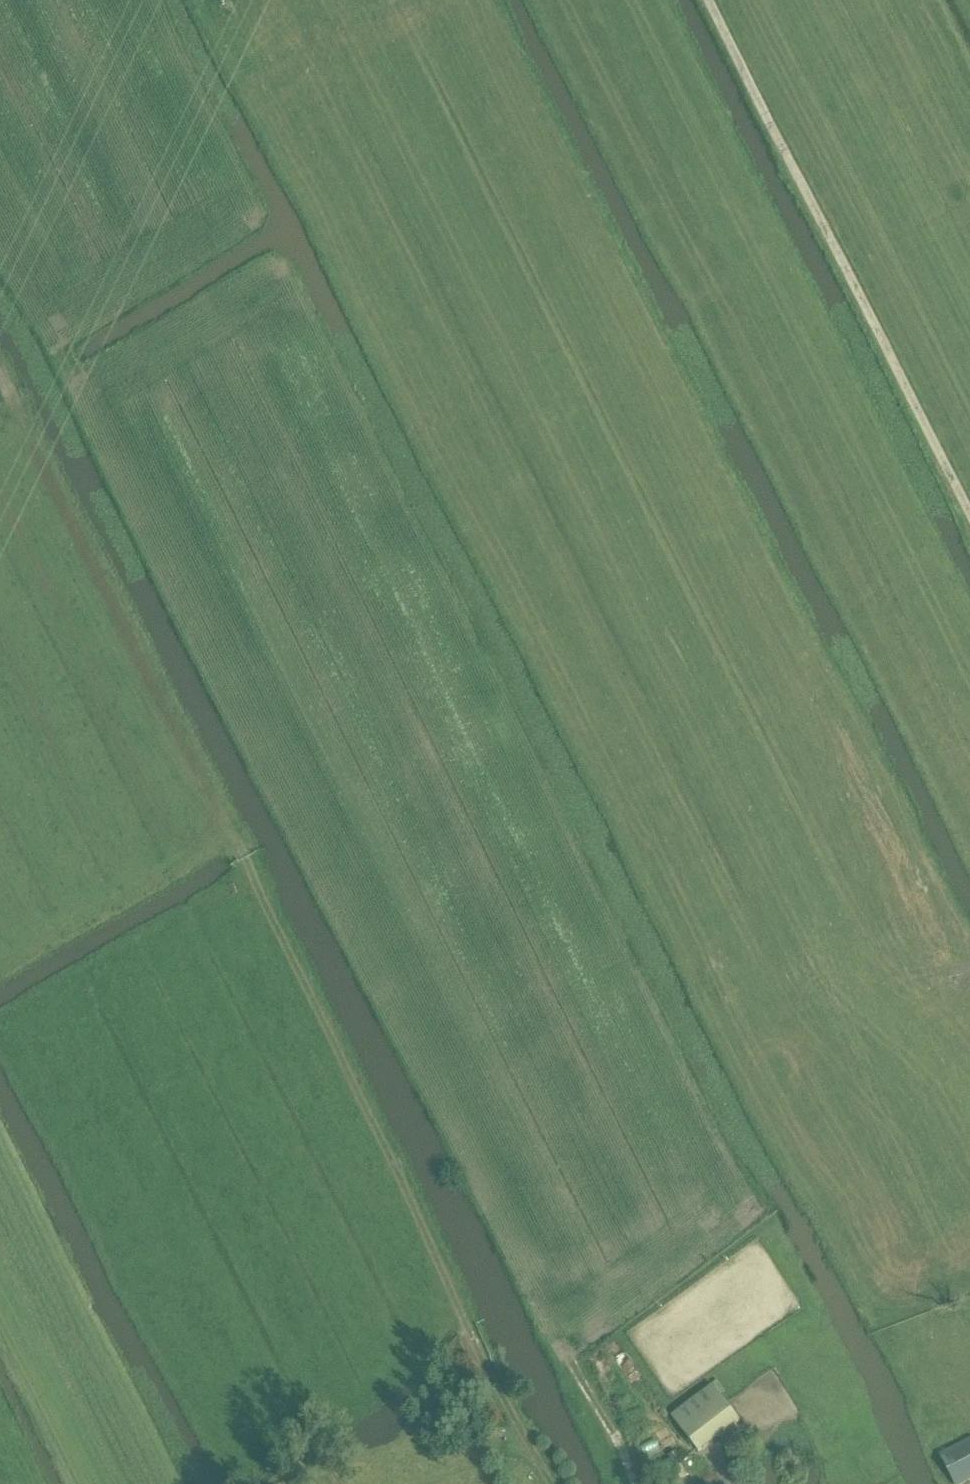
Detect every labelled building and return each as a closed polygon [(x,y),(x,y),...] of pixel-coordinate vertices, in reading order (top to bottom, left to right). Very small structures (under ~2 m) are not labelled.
[(700,1453),(740,1422),(712,1386),(672,1417),(700,1453)] [(969,1479),(969,1438),(940,1453),(956,1483),(961,1483),(969,1479)]
